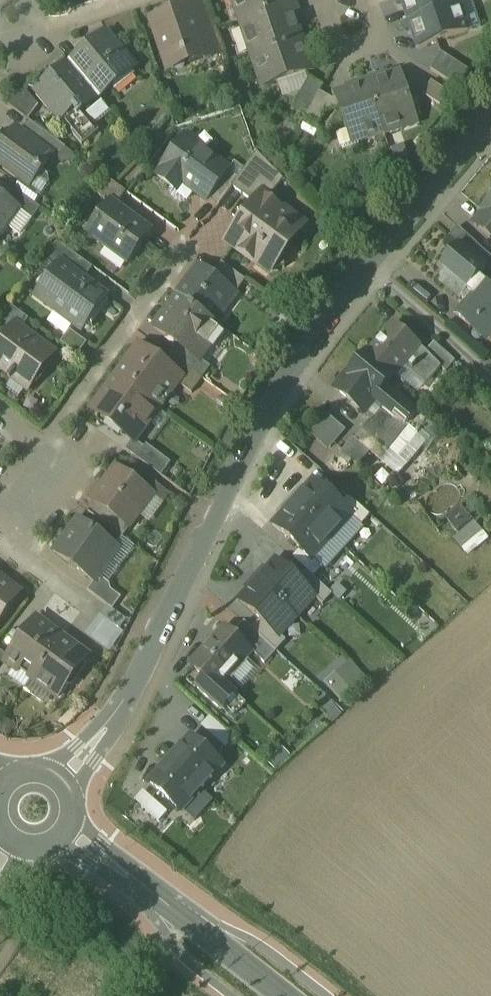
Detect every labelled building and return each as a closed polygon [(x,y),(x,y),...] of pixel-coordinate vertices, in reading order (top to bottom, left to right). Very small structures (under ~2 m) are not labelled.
[(241,22),(291,5),(289,0),(233,0),(241,22)] [(397,7),(404,5),(410,22),(459,5),(458,0),(395,0),(397,7)] [(204,2),(152,20),(166,60),(180,55),(192,64),(222,53),(204,2)] [(291,5),(241,22),(253,58),(302,41),(295,18),(301,16),(296,4),(291,5)] [(410,22),(403,24),(406,32),(413,30),(419,48),(468,31),(459,5),(410,22)] [(106,35),(70,64),(100,99),(135,69),(106,35)] [(302,41),(253,58),(264,88),(313,72),(302,41)] [(471,73),(442,54),(431,71),(453,85),(462,84),(471,73)] [(70,64),(37,92),(59,118),(65,119),(74,111),(78,117),(84,113),(100,99),(70,64)] [(402,72),(389,77),(389,74),(367,81),(385,133),(384,133),(385,136),(404,129),(401,121),(417,116),(402,72)] [(325,86),(311,79),(297,106),(310,113),(321,93),(325,86)] [(354,89),(337,95),(350,131),(354,130),(358,142),(384,133),(385,133),(367,81),(353,86),(354,89)] [(455,97),(432,82),(423,95),(446,110),(455,97)] [(38,106),(28,94),(30,89),(16,85),(9,106),(28,121),(38,106)] [(310,113),(307,119),(319,126),(334,100),(321,93),(310,113)] [(100,132),(84,113),(78,117),(74,111),(65,119),(67,121),(63,124),(83,147),(100,132)] [(66,150),(30,123),(23,133),(53,156),(53,157),(58,160),(66,150)] [(0,154),(0,163),(26,182),(32,173),(41,172),(53,157),(53,156),(23,133),(18,130),(0,154)] [(186,138),(158,177),(173,188),(175,189),(181,182),(193,191),(207,201),(209,198),(229,171),(230,170),(186,138)] [(239,179),(233,188),(256,205),(263,195),(270,200),(284,180),(258,153),(239,179)] [(229,171),(209,198),(220,206),(233,188),(239,179),(229,171)] [(127,194),(107,179),(97,194),(106,201),(108,199),(112,201),(118,205),(127,194)] [(193,191),(181,182),(175,189),(173,188),(171,191),(171,195),(181,202),(185,202),(193,191)] [(0,195),(0,239),(21,210),(0,195)] [(256,205),(228,242),(257,263),(259,260),(274,270),(285,268),(283,255),(292,243),(291,242),(304,224),(270,200),(263,195),(256,205)] [(118,205),(112,201),(87,234),(129,264),(153,231),(118,205)] [(479,221),(475,226),(490,240),(490,232),(486,228),(479,221)] [(459,228),(450,239),(459,246),(460,245),(488,268),(487,269),(490,272),(490,257),(459,228)] [(94,269),(60,244),(47,261),(57,268),(62,263),(85,280),(94,269)] [(459,246),(439,270),(447,276),(441,283),(461,300),(462,300),(479,279),(487,269),(488,268),(460,245),(459,246)] [(85,280),(62,263),(57,268),(37,297),(80,330),(106,295),(101,292),(85,280)] [(247,282),(223,264),(213,278),(232,293),(231,295),(235,298),(247,282)] [(213,278),(200,268),(178,296),(212,321),(212,320),(231,295),(232,293),(213,278)] [(479,279),(462,300),(467,304),(457,316),(473,329),(475,326),(489,338),(490,336),(490,289),(479,279)] [(212,321),(178,296),(154,328),(177,345),(196,359),(197,358),(220,326),(212,320),(212,321)] [(0,325),(0,333),(8,339),(18,326),(23,330),(29,321),(13,308),(0,325)] [(0,349),(0,369),(11,377),(9,380),(11,382),(14,379),(28,389),(55,354),(23,330),(18,326),(8,339),(0,349)] [(422,349),(393,326),(369,355),(396,376),(395,377),(396,378),(407,365),(412,369),(410,371),(425,383),(438,366),(426,355),(426,353),(422,349)] [(455,362),(435,344),(426,353),(426,355),(438,366),(446,373),(455,362)] [(196,359),(177,345),(170,354),(203,379),(211,368),(197,358),(196,359)] [(162,364),(140,347),(116,379),(158,410),(178,383),(182,378),(162,364)] [(170,354),(169,354),(162,364),(182,378),(178,383),(192,394),(203,379),(170,354)] [(369,355),(369,354),(349,378),(350,378),(348,380),(375,402),(387,387),(395,377),(396,376),(369,355)] [(408,429),(375,402),(348,380),(350,378),(349,378),(347,376),(335,390),(372,421),(363,431),(388,453),(408,429)] [(158,410),(116,379),(92,412),(134,443),(158,410)] [(429,421),(387,387),(375,402),(408,429),(416,436),(429,421)] [(311,432),(330,449),(348,429),(329,412),(311,432)] [(388,453),(363,431),(355,441),(381,462),(388,453)] [(171,464),(147,446),(137,459),(162,477),(171,464)] [(152,496),(117,470),(94,502),(95,502),(129,528),(130,526),(144,507),(152,496)] [(353,516),(314,481),(294,503),(333,538),(353,516)] [(129,528),(95,502),(88,512),(124,539),(132,528),(130,526),(129,528)] [(333,538),(294,503),(274,526),(313,560),(333,538)] [(459,532),(475,519),(462,503),(446,517),(459,532)] [(124,539),(88,512),(81,522),(116,548),(124,539)] [(490,539),(490,537),(476,520),(455,537),(470,556),(490,539)] [(81,522),(79,521),(56,553),(95,582),(99,577),(119,550),(116,548),(81,522)] [(277,562),(259,582),(297,617),(315,597),(277,562)] [(110,585),(99,577),(95,582),(88,592),(108,607),(113,610),(122,598),(112,591),(110,585)] [(21,595),(4,582),(5,581),(0,578),(0,623),(21,595)] [(297,617),(259,582),(241,602),(279,637),(297,617)] [(113,610),(108,607),(101,616),(120,631),(127,621),(113,610)] [(37,619),(4,664),(15,672),(20,671),(32,680),(63,638),(37,619)] [(277,653),(244,624),(233,636),(252,653),(266,665),(277,653)] [(226,629),(192,667),(218,691),(252,653),(233,636),(226,629)] [(63,638),(32,680),(58,699),(89,657),(63,638)] [(221,766),(191,739),(171,761),(202,790),(221,768),(221,766)] [(202,790),(171,761),(151,784),(182,812),(202,790)]
